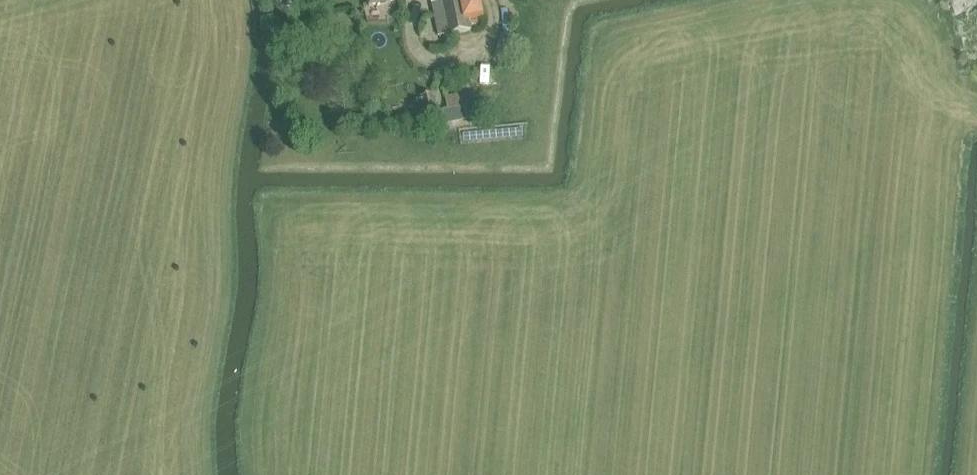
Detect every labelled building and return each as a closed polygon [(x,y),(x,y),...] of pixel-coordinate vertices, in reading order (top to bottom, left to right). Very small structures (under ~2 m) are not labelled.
[(441,2),(433,4),(440,38),(473,31),(471,21),(486,18),(481,0),(440,0),(441,2)] [(422,97),(423,99),(415,101),(420,125),(439,121),(434,94),(422,97)]
